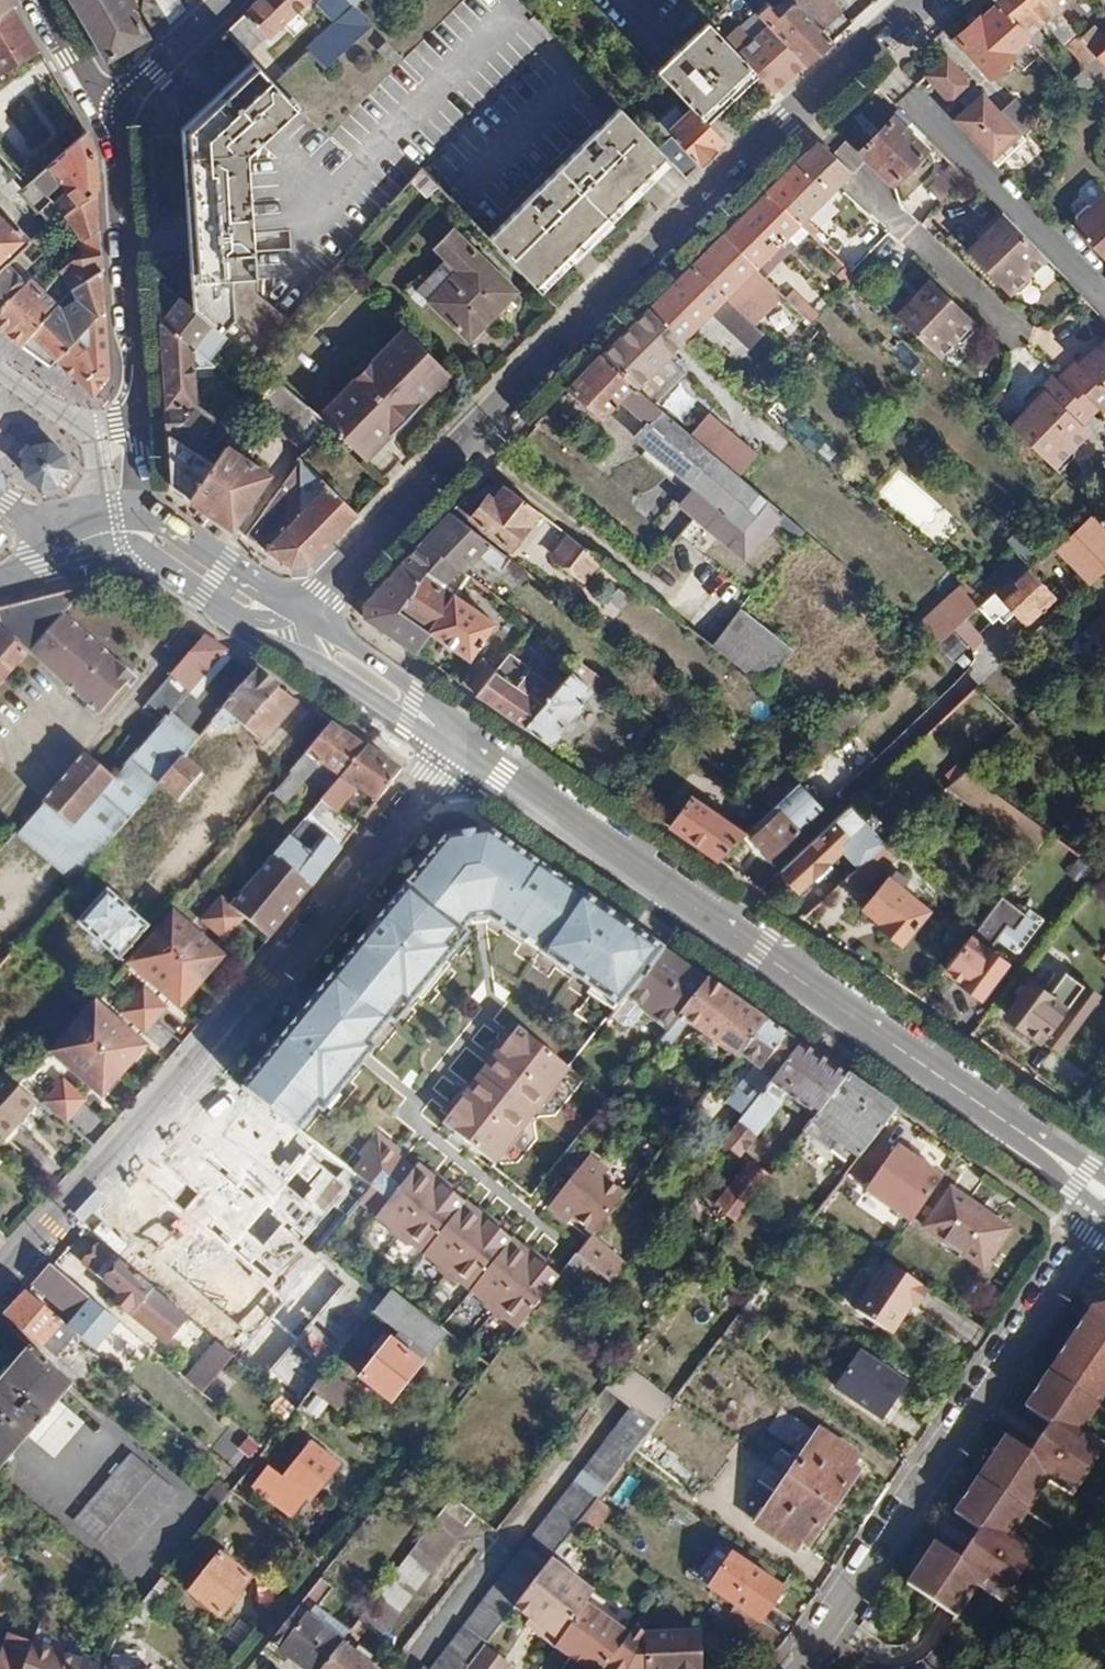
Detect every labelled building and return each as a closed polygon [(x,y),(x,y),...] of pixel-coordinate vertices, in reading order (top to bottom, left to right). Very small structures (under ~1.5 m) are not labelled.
[(11,6),(8,0),(0,0),(0,15),(11,6)] [(105,59),(145,36),(128,7),(132,5),(129,0),(70,0),(105,59)] [(154,0),(140,0),(140,10),(155,36),(168,24),(154,0)] [(168,24),(183,9),(178,0),(154,0),(168,24)] [(244,14),(265,34),(269,38),(308,0),(259,0),(244,14)] [(340,20),(353,7),(355,5),(350,0),(324,0),(322,2),(340,20)] [(820,26),(795,0),(776,18),(765,7),(756,14),(767,26),(803,64),(831,38),(820,26)] [(820,26),(837,9),(828,0),(795,0),(820,26)] [(995,7),(1023,38),(1034,50),(1042,44),(1031,32),(1043,21),(1063,44),(1074,34),(1055,12),(1044,0),(989,0),(995,7)] [(1055,12),(1068,0),(1044,0),(1055,12)] [(36,47),(11,6),(0,15),(0,74),(1,75),(36,47)] [(340,20),(308,50),(325,68),(370,26),(353,7),(340,20)] [(975,20),(953,40),(989,77),(1010,56),(1007,53),(1023,38),(995,7),(978,23),(975,20)] [(265,34),(244,14),(225,33),(245,54),(265,34)] [(759,76),(738,54),(707,22),(656,71),(693,108),(709,125),(759,76)] [(803,64),(767,26),(738,54),(759,76),(774,91),(803,64)] [(1083,43),(1094,56),(1104,45),(1104,42),(1095,31),(1083,43)] [(1094,56),(1104,68),(1104,45),(1094,56)] [(253,61),(258,67),(273,82),(285,71),(262,47),(250,59),(253,61)] [(945,55),(922,75),(949,106),(963,95),(970,103),(951,120),(992,167),(1022,141),(1017,135),(996,112),(945,55)] [(198,316),(209,325),(253,362),(287,324),(254,295),(251,244),(250,223),(247,160),(299,109),(273,82),(258,67),(222,101),(187,134),(192,226),(194,249),(198,316)] [(1009,101),(996,112),(1017,135),(1030,124),(1009,101)] [(657,149),(617,106),(593,131),(487,239),(535,289),(571,252),(632,189),(643,178),(664,156),(657,149)] [(709,125),(693,108),(667,134),(669,137),(698,165),(723,140),(709,125)] [(891,120),(858,154),(886,182),(891,187),(924,153),(891,120)] [(95,155),(85,133),(32,181),(39,191),(60,171),(68,179),(47,200),(36,210),(47,224),(60,211),(72,201),(96,192),(95,155)] [(792,163),(763,193),(798,226),(850,174),(816,141),(792,163)] [(938,202),(963,178),(949,163),(924,187),(938,202)] [(39,191),(32,181),(25,187),(20,192),(36,210),(47,200),(39,191)] [(72,201),(60,211),(79,255),(70,260),(60,271),(79,291),(101,270),(96,192),(72,201)] [(763,193),(719,237),(754,270),(798,226),(763,193)] [(1084,207),(1104,230),(1104,194),(1093,204),(1087,205),(1084,207)] [(1084,207),(1075,215),(1075,222),(1070,226),(1104,264),(1104,230),(1084,207)] [(0,213),(0,267),(5,263),(27,243),(0,213)] [(974,226),(957,242),(1009,295),(1013,292),(1021,292),(1027,285),(1027,277),(1043,261),(998,213),(979,231),(974,226)] [(49,226),(42,232),(48,239),(56,232),(49,224),(48,225),(49,226)] [(516,293),(450,229),(433,246),(445,258),(415,289),(469,341),(516,293)] [(40,231),(30,240),(39,249),(48,239),(42,232),(40,231)] [(719,237),(691,265),(726,297),(752,321),(780,295),(754,270),(719,237)] [(25,285),(5,263),(0,267),(0,309),(25,285)] [(691,265),(647,310),(683,342),(711,313),(726,297),(691,265)] [(50,366),(56,360),(104,309),(101,270),(79,291),(91,303),(77,316),(64,305),(22,346),(50,366)] [(901,280),(878,303),(924,348),(939,331),(948,331),(956,323),(956,315),(958,313),(917,273),(906,284),(901,280)] [(6,334),(43,289),(31,281),(25,285),(0,309),(0,330),(6,334)] [(808,322),(820,313),(797,287),(786,297),(808,322)] [(6,334),(22,346),(64,305),(43,289),(6,334)] [(752,321),(726,297),(711,313),(766,362),(781,347),(752,321)] [(179,300),(160,324),(191,348),(209,325),(198,316),(188,307),(179,300)] [(104,309),(56,360),(93,395),(108,375),(104,309)] [(647,310),(599,358),(636,389),(683,342),(647,310)] [(159,324),(164,406),(197,405),(195,367),(213,365),(191,348),(160,324),(159,324)] [(333,403),(318,418),(328,426),(366,461),(378,448),(407,417),(449,375),(402,330),(333,403)] [(1065,369),(1104,409),(1104,408),(1104,339),(1094,350),(1090,346),(1065,369)] [(776,511),(636,389),(599,358),(569,390),(602,419),(618,401),(645,424),(633,438),(683,481),(665,503),(733,561),(776,511)] [(273,379),(247,416),(269,421),(303,452),(328,426),(318,418),(273,379)] [(1046,381),(1022,406),(1026,410),(1008,429),(1031,451),(1044,437),(1049,442),(1066,425),(1072,432),(1085,419),(1046,381)] [(164,406),(166,435),(191,452),(192,451),(210,427),(229,441),(236,432),(198,404),(197,405),(164,406)] [(170,487),(189,499),(212,466),(192,451),(191,452),(166,435),(170,487)] [(32,447),(23,461),(26,478),(41,485),(57,482),(66,467),(63,455),(49,443),(32,447)] [(212,466),(189,499),(229,527),(266,475),(226,447),(212,466)] [(242,536),(262,550),(298,514),(298,463),(242,536)] [(298,514),(262,550),(290,568),(307,568),(356,518),(298,463),(298,514)] [(457,504),(447,515),(468,531),(473,524),(508,551),(537,514),(504,487),(491,502),(487,498),(471,517),(457,504)] [(1070,598),(1104,565),(1104,511),(1104,510),(1060,552),(1078,571),(1061,588),(1070,598)] [(419,544),(456,571),(458,573),(476,556),(497,573),(507,561),(468,531),(447,515),(433,530),(419,544)] [(587,581),(604,559),(569,532),(552,554),(587,581)] [(427,637),(454,598),(444,592),(421,575),(425,570),(445,585),(456,571),(419,544),(391,573),(360,604),(362,619),(369,624),(414,656),(427,637)] [(1020,568),(974,611),(987,626),(1005,609),(1022,627),(1050,601),(1020,568)] [(73,592),(0,610),(0,677),(17,656),(52,615),(73,592)] [(492,623),(454,598),(427,637),(465,662),(492,623)] [(734,607),(706,644),(732,665),(762,628),(734,607)] [(1104,642),(1104,611),(1090,626),(1104,642)] [(120,673),(52,615),(17,656),(88,716),(117,683),(115,681),(120,673)] [(960,625),(951,634),(968,652),(978,644),(960,625)] [(73,759),(9,834),(64,881),(115,822),(138,794),(161,768),(187,739),(161,718),(179,698),(184,702),(224,659),(193,638),(133,704),(158,726),(104,786),(73,759)] [(553,693),(522,729),(547,747),(585,703),(580,699),(590,687),(580,680),(587,672),(577,665),(553,693)] [(474,697),(522,729),(553,693),(526,670),(509,689),(504,684),(508,673),(500,666),(490,677),(474,697)] [(461,687),(474,697),(490,677),(478,667),(461,687)] [(277,688),(253,672),(208,723),(216,731),(228,717),(242,729),(250,719),(277,688)] [(277,688),(250,719),(256,725),(262,718),(273,727),(296,701),(277,688)] [(355,749),(320,725),(262,793),(273,801),(307,762),(329,778),(355,749)] [(187,739),(161,768),(184,788),(212,756),(189,736),(187,739)] [(390,773),(355,749),(329,778),(310,801),(324,811),(343,789),(363,805),(390,773)] [(754,800),(769,811),(796,785),(780,773),(754,800)] [(1044,832),(962,773),(945,788),(1030,852),(1044,832)] [(769,811),(750,830),(754,835),(750,839),(769,858),(820,810),(796,785),(769,811)] [(688,798),(667,829),(716,863),(743,837),(688,798)] [(856,869),(882,845),(858,819),(856,821),(845,809),(777,872),(795,891),(838,852),(856,869)] [(447,833),(239,1084),(298,1128),(318,1104),(333,1086),(337,1090),(358,1066),(352,1061),(396,1003),(400,1007),(457,947),(451,942),(470,917),(479,916),(487,916),(523,941),(528,935),(553,955),(548,962),(617,1005),(621,999),(660,951),(490,834),(469,833),(447,833)] [(269,857),(306,887),(338,847),(321,834),(305,856),(283,840),(269,857)] [(889,840),(882,845),(856,869),(843,881),(854,893),(900,852),(889,840)] [(1089,865),(1093,868),(1103,875),(1104,872),(1104,843),(1089,865)] [(241,915),(267,936),(306,887),(269,857),(228,904),(241,915)] [(157,912),(103,864),(68,903),(83,916),(87,911),(127,946),(157,912)] [(905,878),(894,868),(861,908),(879,923),(878,926),(899,944),(928,910),(899,885),(905,878)] [(228,904),(216,895),(197,916),(221,937),(241,915),(228,904)] [(1022,915),(998,897),(945,971),(979,995),(1001,964),(984,952),(994,939),(1003,927),(1010,932),(1022,915)] [(167,909),(144,935),(198,982),(220,956),(167,909)] [(198,982),(144,935),(123,959),(176,1006),(198,982)] [(703,980),(660,951),(621,999),(663,1032),(703,980)] [(1094,1001),(1060,976),(1042,999),(1025,986),(1003,1016),(1040,1044),(1041,1042),(1054,1052),(1094,1001)] [(735,1057),(762,1021),(703,980),(663,1032),(652,1046),(660,1052),(682,1024),(732,1060),(735,1057)] [(132,985),(121,998),(145,1018),(156,1005),(132,985)] [(86,998),(64,1024),(118,1069),(140,1043),(86,998)] [(145,1018),(121,998),(110,1011),(135,1031),(145,1018)] [(796,1045),(762,1021),(735,1057),(768,1081),(796,1045)] [(118,1069),(64,1024),(42,1050),(96,1095),(118,1069)] [(434,1126),(484,1165),(567,1068),(510,1029),(434,1126)] [(841,1076),(796,1045),(768,1081),(719,1143),(736,1156),(783,1096),(809,1117),(841,1076)] [(14,1082),(0,1070),(0,1098),(14,1082)] [(53,1075),(32,1098),(57,1121),(78,1097),(53,1075)] [(893,1111),(841,1076),(809,1117),(800,1129),(829,1151),(836,1142),(857,1158),(869,1142),(893,1111)] [(0,1098),(0,1134),(32,1098),(14,1082),(0,1098)] [(353,1193),(422,1246),(459,1198),(407,1157),(403,1162),(391,1152),(388,1155),(384,1151),(389,1144),(366,1128),(349,1149),(354,1152),(343,1166),(363,1180),(353,1193)] [(939,1177),(893,1146),(887,1154),(869,1142),(857,1158),(847,1170),(864,1184),(861,1188),(907,1221),(939,1177)] [(618,1190),(599,1175),(604,1168),(584,1152),(544,1201),(565,1217),(568,1213),(589,1228),(618,1190)] [(750,1163),(716,1207),(732,1218),(765,1174),(750,1163)] [(990,1223),(946,1193),(921,1229),(965,1259),(990,1223)] [(422,1246),(466,1280),(503,1232),(459,1198),(422,1246)] [(503,1232),(466,1280),(518,1320),(555,1271),(503,1232)] [(619,1280),(631,1256),(590,1236),(578,1260),(619,1280)] [(185,1313),(120,1260),(104,1279),(119,1291),(112,1300),(124,1311),(127,1307),(141,1318),(138,1322),(161,1341),(185,1313)] [(114,1319),(48,1263),(30,1282),(72,1317),(65,1326),(92,1348),(114,1319)] [(927,1292),(888,1265),(856,1310),(890,1334),(911,1304),(916,1308),(927,1292)] [(436,1325),(391,1290),(386,1296),(373,1312),(427,1356),(446,1333),(436,1325)] [(22,1291),(3,1313),(37,1343),(57,1320),(22,1291)] [(958,1555),(935,1540),(907,1582),(947,1609),(957,1615),(977,1584),(1001,1600),(1035,1549),(1011,1534),(1049,1477),(1073,1493),(1104,1444),(1104,1443),(1082,1428),(1104,1392),(1104,1298),(1095,1300),(1026,1404),(1047,1418),(1027,1448),(1005,1434),(954,1512),(976,1527),(970,1537),(966,1542),(963,1547),(958,1555)] [(387,1340),(356,1378),(386,1402),(417,1364),(387,1340)] [(222,1343),(189,1382),(202,1393),(234,1353),(222,1343)] [(23,1436),(49,1457),(77,1424),(52,1402),(68,1382),(26,1347),(0,1378),(0,1463),(21,1438),(23,1436)] [(908,1384),(862,1352),(838,1385),(883,1419),(908,1384)] [(616,1364),(598,1387),(624,1407),(647,1424),(658,1410),(634,1392),(640,1383),(616,1364)] [(301,1408),(319,1420),(330,1404),(341,1411),(356,1389),(327,1370),(301,1408)] [(271,1372),(267,1377),(294,1399),(298,1394),(271,1372)] [(647,1424),(635,1443),(697,1490),(726,1452),(675,1410),(682,1402),(671,1394),(658,1410),(647,1424)] [(624,1407),(580,1473),(602,1491),(635,1443),(647,1424),(624,1407)] [(806,1422),(775,1467),(816,1494),(840,1460),(827,1451),(833,1440),(806,1422)] [(293,1517),(308,1498),(311,1500),(340,1465),(311,1442),(282,1477),(267,1465),(252,1484),(293,1517)] [(131,1452),(74,1517),(123,1558),(178,1492),(131,1452)] [(816,1494),(775,1467),(743,1513),(772,1532),(778,1522),(791,1529),(816,1494)] [(602,1491),(580,1473),(431,1668),(467,1668),(479,1653),(513,1608),(551,1558),(579,1522),(598,1497),(602,1491)] [(206,1496),(219,1507),(232,1492),(236,1487),(223,1476),(206,1496)] [(0,1484),(0,1500),(7,1505),(14,1496),(0,1484)] [(610,1505),(598,1497),(579,1522),(593,1532),(610,1505)] [(452,1498),(363,1615),(385,1631),(473,1514),(452,1498)] [(782,1590),(733,1556),(709,1588),(759,1623),(782,1590)] [(222,1557),(192,1593),(220,1616),(250,1580),(222,1557)] [(594,1591),(551,1558),(513,1608),(542,1629),(538,1634),(557,1648),(584,1606),(594,1591)] [(269,1643),(302,1668),(324,1668),(343,1642),(311,1617),(333,1589),(320,1579),(269,1643)] [(161,1581),(151,1594),(162,1603),(172,1590),(161,1581)] [(597,1604),(627,1621),(632,1612),(602,1595),(597,1604)] [(557,1648),(587,1668),(608,1668),(630,1636),(584,1606),(557,1648)] [(647,1632),(636,1627),(630,1636),(608,1668),(701,1668),(702,1632),(647,1632)] [(9,1637),(0,1661),(0,1668),(24,1668),(34,1643),(34,1641),(9,1637)] [(324,1668),(378,1668),(370,1663),(373,1659),(346,1638),(343,1642),(324,1668)] [(34,1643),(24,1668),(99,1668),(34,1643)] [(467,1668),(499,1668),(479,1653),(467,1668)] [(141,1660),(114,1660),(107,1668),(141,1668),(141,1660)]
